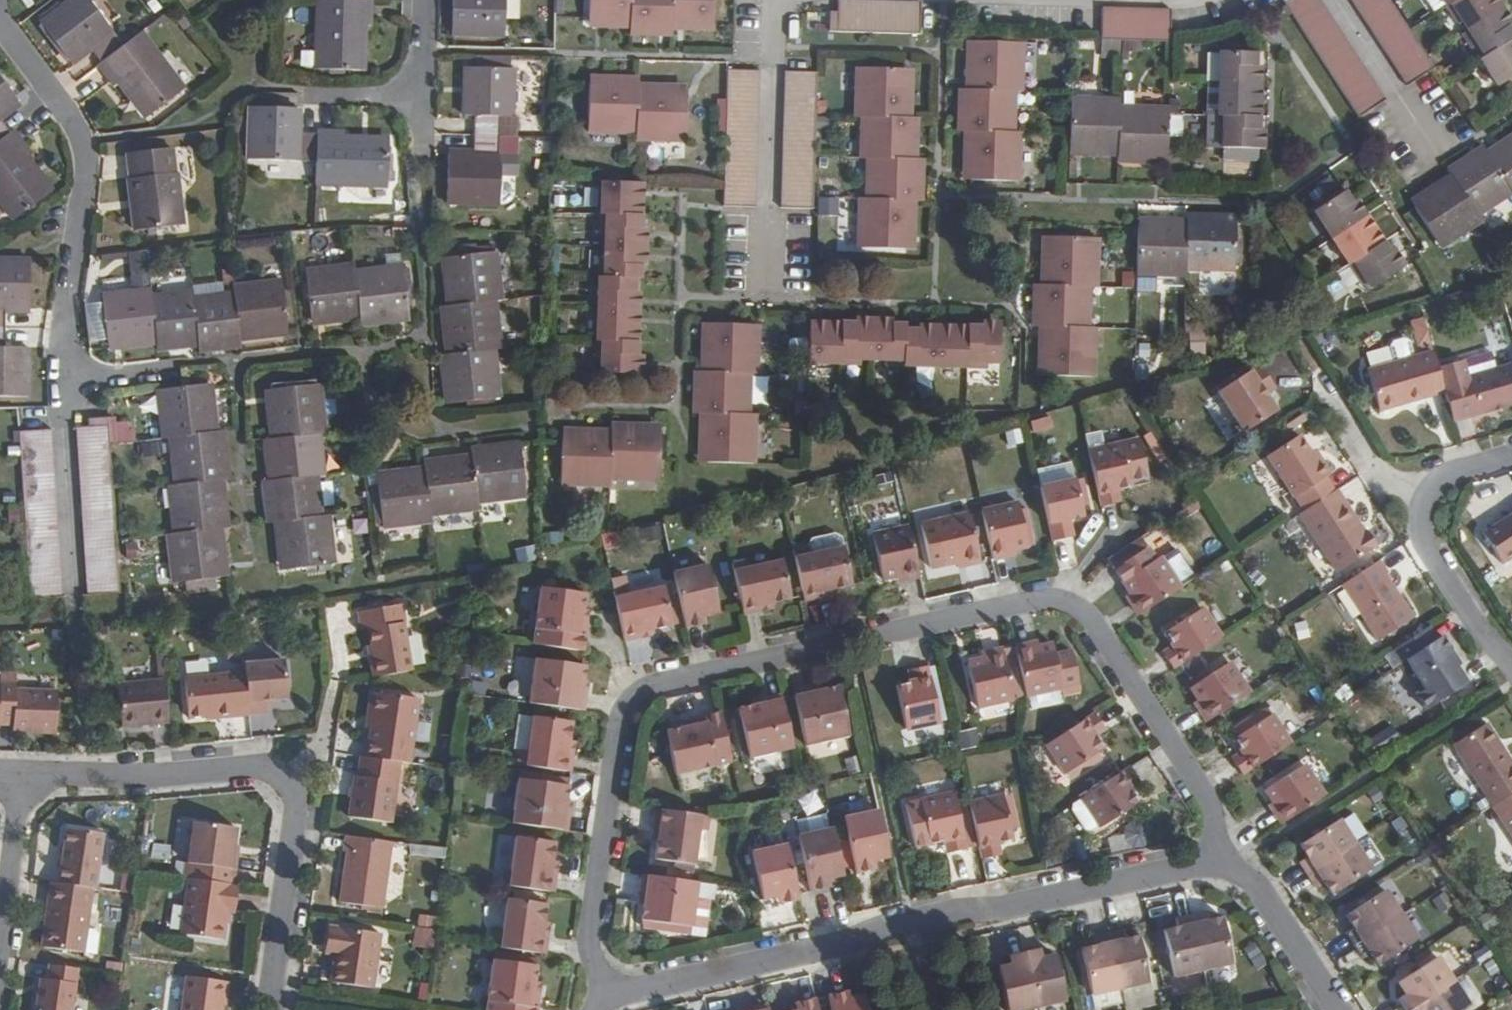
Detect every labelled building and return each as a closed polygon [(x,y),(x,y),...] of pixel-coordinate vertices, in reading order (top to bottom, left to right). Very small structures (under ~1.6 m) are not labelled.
[(183,85),(142,32),(123,44),(89,0),(66,0),(40,20),(71,58),(89,45),(102,60),(100,62),(115,82),(120,80),(131,93),(134,92),(149,112),(183,85)] [(358,65),(359,39),(363,40),(363,22),(369,21),(369,0),(316,0),(316,65),(358,65)] [(503,34),(504,0),(452,0),(452,33),(503,34)] [(519,20),(519,0),(507,0),(507,20),(519,20)] [(713,34),(715,0),(583,0),(583,26),(598,27),(598,30),(628,32),(627,36),(658,37),(658,32),(669,32),(669,29),(679,29),(679,32),(713,34)] [(1363,114),(1388,98),(1322,0),(1287,0),(1288,2),(1363,114)] [(1411,82),(1435,67),(1390,0),(1356,0),(1411,82)] [(1511,36),(1511,31),(1491,0),(1444,0),(1456,18),(1461,16),(1474,37),(1470,39),(1498,81),(1511,71),(1511,40),(1510,37),(1511,36)] [(834,29),(914,31),(915,3),(834,3),(834,29)] [(1107,37),(1172,38),(1172,10),(1108,9),(1107,35),(1107,37)] [(969,44),(968,84),(974,85),(973,94),(967,94),(966,104),(961,104),(960,134),(966,134),(965,173),(970,173),(970,183),(1017,184),(1018,135),(1013,135),(1014,95),(1020,96),(1021,46),(969,44)] [(1223,135),(1223,145),(1259,146),(1260,112),(1254,112),(1255,50),(1223,49),(1220,49),(1220,56),(1208,55),(1207,79),(1219,80),(1219,112),(1210,111),(1210,135),(1223,135)] [(726,198),(754,199),(759,67),(729,65),(726,198)] [(780,200),(809,201),(813,68),(784,66),(780,200)] [(904,80),(904,67),(859,67),(858,116),(861,116),(860,154),(866,155),(865,195),(859,194),(857,244),(903,245),(907,245),(907,235),(908,235),(909,196),(914,196),(915,169),(909,168),(910,155),(906,155),(906,144),(911,144),(912,117),(908,116),(909,80),(904,80)] [(473,134),(500,135),(500,115),(510,114),(511,69),(468,69),(467,93),(464,93),(463,115),(473,114),(473,134)] [(17,98),(0,76),(0,111),(17,98)] [(631,147),(681,149),(683,103),(675,102),(675,99),(633,98),(633,93),(596,92),(595,98),(587,97),(585,141),(631,143),(631,147)] [(1118,104),(1070,103),(1069,147),(1082,147),(1081,154),(1117,155),(1116,161),(1149,163),(1150,155),(1162,156),(1163,111),(1117,110),(1118,104)] [(296,130),(296,107),(248,104),(247,155),(315,157),(314,182),(385,182),(386,138),(361,138),(361,134),(342,134),(341,129),(316,129),(316,131),(296,130)] [(10,129),(0,117),(0,137),(10,129)] [(0,137),(0,197),(14,215),(48,188),(32,168),(36,165),(24,150),(28,147),(12,128),(10,129),(0,137)] [(1501,141),(1503,145),(1492,152),(1489,148),(1479,155),(1477,151),(1452,167),(1455,171),(1423,192),(1425,197),(1415,204),(1441,242),(1484,214),(1481,210),(1511,190),(1511,133),(1501,141)] [(498,202),(500,135),(473,134),(472,155),(447,155),(446,201),(498,202)] [(1210,144),(1223,145),(1223,135),(1210,135),(1210,144)] [(1503,145),(1501,141),(1489,148),(1492,152),(1503,145)] [(1479,155),(1489,148),(1487,144),(1477,151),(1479,155)] [(1259,146),(1223,145),(1223,157),(1259,157),(1259,146)] [(134,227),(181,223),(176,172),(174,172),(171,147),(128,153),(130,177),(128,178),(130,194),(136,194),(136,204),(132,207),(134,227)] [(633,224),(634,191),(597,189),(595,240),(601,241),(601,266),(594,265),(591,369),(596,371),(596,383),(633,384),(634,350),(629,350),(631,286),(636,286),(639,225),(633,224)] [(1365,275),(1373,285),(1401,267),(1383,240),(1379,243),(1344,191),(1314,211),(1361,278),(1365,275)] [(1413,198),(1415,204),(1425,197),(1423,192),(1413,198)] [(818,196),(819,214),(839,214),(838,195),(818,196)] [(1151,219),(1138,220),(1137,267),(1186,269),(1187,264),(1235,266),(1235,261),(1235,231),(1236,219),(1226,217),(1226,211),(1189,211),(1188,217),(1153,216),(1151,219)] [(856,225),(842,224),(842,245),(855,245),(856,225)] [(1235,231),(1235,261),(1243,261),(1243,231),(1235,231)] [(1044,338),(1037,337),(1036,373),(1086,375),(1088,323),(1082,324),(1083,284),(1089,284),(1091,233),(1047,232),(1048,244),(1040,245),(1040,282),(1034,282),(1033,308),(1037,309),(1037,322),(1045,322),(1044,338)] [(443,270),(448,305),(492,300),(500,299),(493,251),(449,257),(450,268),(443,270)] [(3,324),(2,303),(26,303),(26,257),(0,257),(0,324),(3,324)] [(441,259),(443,270),(450,268),(449,257),(441,259)] [(321,313),(322,319),(358,314),(352,270),(351,263),(304,268),(310,314),(321,313)] [(352,270),(358,314),(359,322),(393,318),(392,310),(406,309),(400,263),(352,270)] [(1331,302),(1361,287),(1352,268),(1321,283),(1331,302)] [(1205,283),(1236,282),(1236,269),(1205,270),(1205,283)] [(232,291),(238,336),(273,331),(272,325),(284,323),(279,279),(231,285),(232,291)] [(156,339),(150,294),(149,287),(100,293),(107,338),(120,337),(121,344),(156,339)] [(196,335),(191,296),(190,290),(150,294),(156,339),(157,346),(184,343),(183,336),(196,335)] [(238,336),(232,291),(191,296),(196,335),(198,342),(209,340),(210,347),(238,343),(238,336)] [(440,307),(444,340),(451,339),(453,353),(491,348),(492,348),(498,347),(492,300),(448,305),(440,307)] [(392,310),(393,318),(407,316),(406,309),(392,310)] [(1424,314),(1408,320),(1418,350),(1434,345),(1424,314)] [(704,460),(753,461),(755,410),(749,410),(751,370),(756,370),(758,320),(703,317),(702,354),(707,354),(707,368),(702,368),(702,379),(696,379),(694,409),(700,409),(699,446),(704,446),(704,460)] [(879,365),(982,369),(981,364),(995,364),(996,328),(960,327),(959,331),(898,330),(897,324),(837,322),(837,328),(805,327),(804,362),(853,364),(853,358),(879,359),(879,365)] [(272,325),(273,331),(286,330),(284,323),(272,325)] [(0,324),(0,392),(27,392),(27,343),(3,344),(3,324),(0,324)] [(1206,354),(1206,336),(1191,336),(1190,353),(1206,354)] [(120,337),(107,338),(108,345),(121,344),(120,337)] [(451,339),(444,340),(447,354),(453,353),(451,339)] [(199,349),(210,347),(209,340),(198,342),(199,349)] [(453,353),(447,354),(447,365),(440,367),(445,402),(498,395),(491,348),(453,353)] [(1437,364),(1432,348),(1368,366),(1380,409),(1399,403),(1398,399),(1407,397),(1408,401),(1444,391),(1441,381),(1437,364)] [(447,365),(447,354),(438,355),(440,367),(447,365)] [(1286,403),(1276,387),(1269,378),(1279,371),(1268,354),(1226,382),(1254,425),(1286,403)] [(1511,401),(1511,376),(1508,362),(1467,374),(1462,357),(1437,364),(1441,381),(1444,391),(1452,419),(1511,401)] [(1269,378),(1276,387),(1286,381),(1279,371),(1269,378)] [(269,437),(313,431),(320,430),(315,383),(270,389),(271,400),(264,401),(269,437)] [(203,394),(201,384),(155,389),(161,436),(167,435),(213,430),(209,394),(203,394)] [(271,400),(270,389),(263,390),(264,401),(271,400)] [(1028,421),(1031,433),(1053,428),(1050,416),(1028,421)] [(91,428),(77,429),(88,596),(120,594),(109,417),(90,419),(91,428)] [(1459,437),(1478,432),(1474,418),(1456,422),(1459,437)] [(610,481),(662,482),(663,433),(649,433),(649,429),(612,427),(611,432),(577,431),(577,434),(561,434),(559,484),(610,485),(610,481)] [(213,430),(167,435),(174,483),(212,478),(212,477),(219,477),(218,465),(224,464),(220,429),(213,430)] [(62,598),(51,431),(21,433),(32,600),(62,598)] [(274,478),(312,473),(319,472),(313,431),(269,437),(262,438),(264,466),(272,465),(274,478)] [(1303,509),(1334,488),(1325,475),(1333,470),(1322,454),(1315,459),(1309,450),(1298,434),(1266,456),(1292,497),(1295,495),(1303,509)] [(1121,439),(1088,447),(1101,502),(1114,500),(1112,488),(1117,487),(1130,484),(1121,439)] [(516,443),(480,448),(480,453),(469,456),(470,461),(474,502),(522,495),(516,443)] [(1315,459),(1322,454),(1316,445),(1309,450),(1315,459)] [(475,507),(474,502),(470,461),(456,463),(457,457),(421,461),(422,467),(428,513),(475,507)] [(1037,467),(1041,484),(1074,476),(1071,460),(1037,467)] [(226,476),(224,464),(218,465),(219,477),(226,476)] [(264,466),(267,479),(274,478),(272,465),(264,466)] [(428,520),(428,513),(422,467),(386,472),(387,478),(375,480),(380,526),(428,520)] [(265,519),(273,518),(318,514),(312,473),(274,478),(267,479),(268,491),(261,492),(265,519)] [(1041,484),(1052,537),(1065,534),(1062,516),(1083,511),(1075,476),(1041,484)] [(212,477),(212,478),(214,491),(220,490),(219,477),(212,477)] [(212,478),(174,483),(167,484),(173,531),(218,527),(225,525),(220,490),(214,491),(212,478)] [(1366,529),(1338,486),(1334,488),(1303,509),(1300,510),(1339,570),(1378,544),(1369,527),(1366,529)] [(1016,500),(981,508),(992,556),(1006,553),(1006,548),(1011,547),(1026,543),(1016,500)] [(962,558),(964,562),(979,559),(969,510),(933,517),(943,562),(956,559),(962,558)] [(1511,552),(1511,510),(1480,530),(1500,560),(1511,552)] [(273,518),(277,554),(284,554),(284,566),(330,561),(325,514),(318,514),(273,518)] [(1071,532),(1068,515),(1062,516),(1065,534),(1071,532)] [(218,527),(173,531),(167,532),(173,579),(216,573),(215,562),(222,561),(218,527)] [(917,527),(879,528),(880,580),(918,579),(917,527)] [(807,543),(792,546),(803,598),(824,594),(823,589),(852,583),(844,544),(842,535),(836,531),(811,537),(807,543)] [(534,545),(515,548),(517,562),(536,560),(534,545)] [(1129,601),(1136,613),(1180,586),(1159,554),(1121,578),(1131,593),(1134,598),(1129,601)] [(745,556),(731,560),(742,612),(762,607),(761,602),(772,599),(790,596),(782,557),(748,564),(745,556)] [(1390,571),(1382,556),(1341,583),(1379,640),(1415,616),(1387,574),(1390,571)] [(215,562),(216,573),(224,573),(222,561),(215,562)] [(708,561),(672,569),(684,625),(699,622),(698,614),(703,612),(719,609),(708,561)] [(540,582),(531,639),(582,647),(585,621),(578,620),(581,605),(584,587),(540,582)] [(627,583),(612,586),(624,640),(644,635),(641,628),(653,626),(671,621),(663,583),(628,590),(627,583)] [(378,673),(413,666),(404,618),(406,617),(403,599),(359,607),(362,625),(370,625),(378,673)] [(587,605),(581,605),(578,620),(585,621),(587,605)] [(1163,654),(1171,667),(1214,640),(1193,609),(1156,633),(1165,645),(1168,651),(1163,654)] [(142,631),(156,630),(155,619),(141,620),(142,631)] [(1437,637),(1428,625),(1394,647),(1402,660),(1406,657),(1437,637)] [(656,632),(653,626),(641,628),(644,635),(656,632)] [(1443,633),(1437,637),(1406,657),(1425,686),(1415,693),(1423,703),(1462,678),(1456,667),(1451,660),(1457,656),(1443,633)] [(1015,644),(1025,694),(1067,684),(1064,668),(1056,669),(1052,654),(1049,641),(1035,645),(1030,646),(1028,641),(1015,644)] [(987,657),(982,658),(966,661),(975,704),(1022,694),(1011,644),(987,649),(987,657)] [(1159,649),(1163,654),(1168,651),(1165,645),(1159,649)] [(1056,669),(1064,668),(1060,652),(1052,654),(1056,669)] [(533,654),(527,699),(577,706),(582,676),(583,662),(533,654)] [(284,655),(244,659),(245,666),(249,709),(267,707),(267,694),(288,691),(284,655)] [(1462,662),(1457,656),(1451,660),(1456,667),(1462,662)] [(1196,708),(1204,720),(1248,693),(1228,661),(1190,685),(1199,699),(1202,704),(1196,708)] [(917,679),(911,681),(897,683),(906,726),(940,720),(929,662),(914,666),(917,679)] [(249,709),(245,666),(184,672),(188,711),(203,709),(227,707),(228,711),(249,709)] [(908,667),(911,681),(917,679),(914,666),(908,667)] [(169,715),(165,672),(117,677),(121,720),(169,715)] [(582,676),(577,706),(583,707),(588,677),(582,676)] [(794,691),(823,685),(821,680),(793,686),(794,691)] [(837,682),(823,685),(794,691),(805,740),(847,732),(837,682)] [(17,723),(57,724),(58,684),(17,683),(17,723)] [(368,753),(401,757),(411,758),(421,693),(377,688),(368,753)] [(780,695),(780,689),(751,696),(752,701),(780,695)] [(749,753),(791,744),(780,695),(752,701),(738,704),(749,753)] [(1193,703),(1196,708),(1202,704),(1199,699),(1193,703)] [(730,758),(719,709),(693,715),(694,720),(680,724),(665,727),(674,771),(730,758)] [(1093,710),(1053,736),(1046,741),(1065,770),(1102,746),(1095,734),(1091,729),(1101,723),(1093,710)] [(517,744),(515,760),(568,767),(571,749),(565,748),(568,736),(571,719),(530,713),(525,745),(517,744)] [(694,720),(693,715),(679,717),(680,724),(694,720)] [(1231,762),(1239,775),(1288,743),(1270,715),(1232,738),(1241,750),(1243,755),(1231,762)] [(1511,789),(1511,761),(1485,720),(1453,742),(1491,802),(1511,789)] [(1091,729),(1095,734),(1104,728),(1101,723),(1091,729)] [(1376,748),(1401,737),(1395,724),(1370,735),(1376,748)] [(1243,755),(1241,750),(1228,758),(1231,762),(1243,755)] [(368,753),(364,752),(361,771),(357,771),(351,812),(392,818),(401,757),(368,753)] [(1279,823),(1324,795),(1304,764),(1265,789),(1273,801),(1277,808),(1272,811),(1279,823)] [(1128,765),(1081,795),(1100,824),(1137,800),(1129,789),(1126,783),(1136,777),(1128,765)] [(516,775),(510,818),(560,826),(565,797),(566,782),(516,775)] [(1126,783),(1129,789),(1140,781),(1136,777),(1126,783)] [(968,801),(964,787),(920,797),(929,841),(941,838),(947,837),(950,850),(976,843),(968,801)] [(1491,802),(1511,834),(1511,789),(1491,802)] [(1001,793),(968,801),(976,843),(980,857),(993,854),(992,840),(995,839),(1011,836),(1001,793)] [(565,797),(560,826),(567,827),(571,798),(565,797)] [(1277,808),(1273,801),(1268,805),(1272,811),(1277,808)] [(709,812),(654,805),(651,825),(658,826),(656,839),(653,856),(673,857),(693,860),(698,826),(706,827),(709,812)] [(874,856),(886,852),(876,805),(842,813),(854,867),(869,864),(867,857),(874,856)] [(195,815),(187,872),(190,872),(235,878),(240,846),(234,846),(235,836),(238,820),(195,815)] [(1296,859),(1305,872),(1353,841),(1336,815),(1297,840),(1305,853),(1296,859)] [(66,821),(59,876),(96,880),(104,826),(66,821)] [(829,875),(843,871),(832,823),(798,831),(810,887),(822,884),(822,876),(829,875)] [(394,836),(348,829),(345,844),(348,845),(340,896),(383,903),(394,836)] [(502,864),(499,880),(552,888),(556,868),(551,867),(553,855),(555,839),(514,833),(509,865),(502,864)] [(947,837),(941,838),(944,852),(950,850),(947,837)] [(785,898),(799,895),(787,839),(753,846),(763,894),(776,891),(783,890),(785,898)] [(1353,841),(1305,872),(1313,884),(1321,878),(1329,891),(1369,865),(1353,841)] [(876,862),(874,856),(867,857),(869,864),(876,862)] [(692,866),(693,860),(673,857),(672,865),(692,866)] [(645,872),(639,871),(635,899),(642,900),(645,872)] [(235,905),(240,879),(235,878),(190,872),(181,928),(223,934),(225,918),(227,905),(232,905),(235,905)] [(688,922),(695,879),(645,872),(642,900),(639,916),(688,922)] [(59,876),(54,875),(51,899),(56,900),(59,876)] [(830,883),(829,875),(822,876),(822,884),(830,883)] [(56,900),(51,899),(46,938),(87,945),(96,880),(59,876),(56,900)] [(1342,931),(1351,944),(1400,913),(1383,887),(1343,913),(1351,926),(1342,931)] [(779,900),(785,898),(783,890),(776,891),(779,900)] [(1445,891),(1431,898),(1439,914),(1453,907),(1445,891)] [(492,926),(490,942),(544,949),(546,931),(541,930),(543,917),(546,900),(505,894),(500,926),(492,926)] [(1205,911),(1191,913),(1203,968),(1233,962),(1223,917),(1207,919),(1205,911)] [(419,912),(412,945),(431,948),(438,916),(419,912)] [(1203,968),(1191,913),(1176,917),(1177,925),(1163,929),(1173,975),(1203,968)] [(1400,913),(1351,944),(1359,956),(1366,951),(1376,965),(1416,939),(1400,913)] [(688,929),(688,922),(639,916),(641,922),(688,929)] [(90,921),(87,945),(99,946),(102,927),(98,922),(90,921)] [(325,948),(330,949),(334,923),(330,922),(325,948)] [(334,923),(330,949),(336,950),(331,978),(374,984),(382,929),(334,923)] [(1122,929),(1108,931),(1120,986),(1149,980),(1139,934),(1124,937),(1122,929)] [(1120,986),(1108,931),(1093,935),(1095,944),(1081,947),(1090,993),(1120,986)] [(1038,946),(1024,950),(1036,1005),(1065,999),(1054,952),(1039,955),(1038,946)] [(1024,950),(1008,953),(1011,962),(994,966),(1004,1009),(1014,1009),(1036,1005),(1024,950)] [(1402,1009),(1405,1009),(1453,979),(1438,956),(1396,982),(1405,993),(1395,999),(1402,1009)] [(52,958),(49,973),(44,972),(38,1009),(75,1009),(81,962),(52,958)] [(479,1009),(535,1009),(536,1000),(532,999),(533,986),(536,969),(494,964),(490,997),(481,997),(479,1009)] [(225,975),(187,971),(182,1009),(221,1009),(225,975)] [(1405,1009),(1461,1009),(1469,1005),(1453,979),(1405,1009)] [(848,987),(842,989),(843,996),(850,994),(848,987)] [(862,992),(850,994),(843,996),(842,989),(828,992),(832,1009),(866,1009),(862,992)] [(814,995),(799,998),(801,1005),(794,1007),(782,1009),(817,1009),(814,995)] [(766,1000),(738,1006),(738,1009),(747,1009),(767,1006),(766,1000)]
